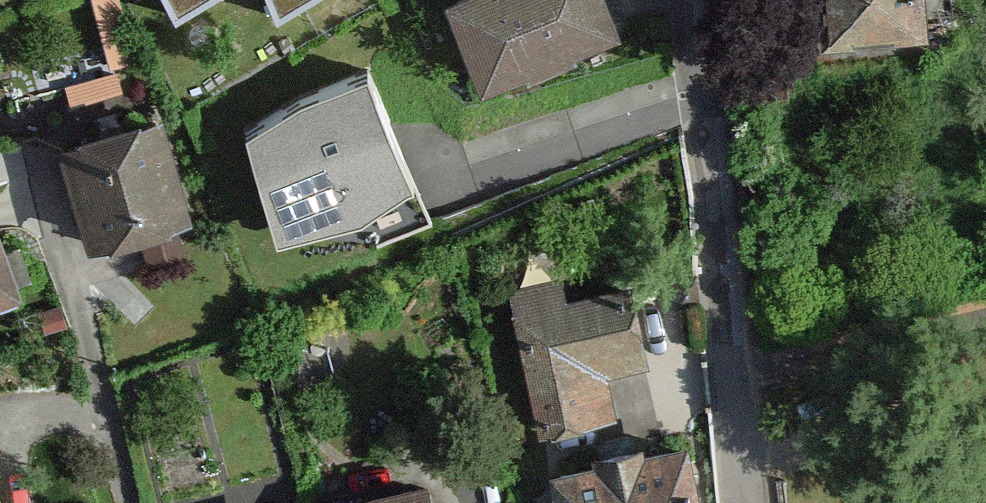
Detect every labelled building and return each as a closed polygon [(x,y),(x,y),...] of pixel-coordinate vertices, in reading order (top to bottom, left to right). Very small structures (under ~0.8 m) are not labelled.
[(179,10),(202,0),(174,0),(179,10)] [(275,11),(300,0),(270,0),(275,11)] [(503,85),(644,27),(632,0),(467,0),(503,85)] [(849,31),(948,18),(946,0),(845,0),(849,31)] [(251,107),(288,233),(427,192),(390,66),(251,107)] [(184,94),(62,129),(95,242),(217,206),(184,94)] [(0,168),(0,293),(49,275),(8,165),(0,168)] [(639,273),(514,300),(543,435),(626,417),(616,369),(658,360),(639,273)] [(559,454),(569,502),(727,502),(711,424),(559,454)] [(15,433),(0,438),(0,502),(38,502),(15,433)] [(325,495),(327,502),(452,502),(440,462),(325,495)]
